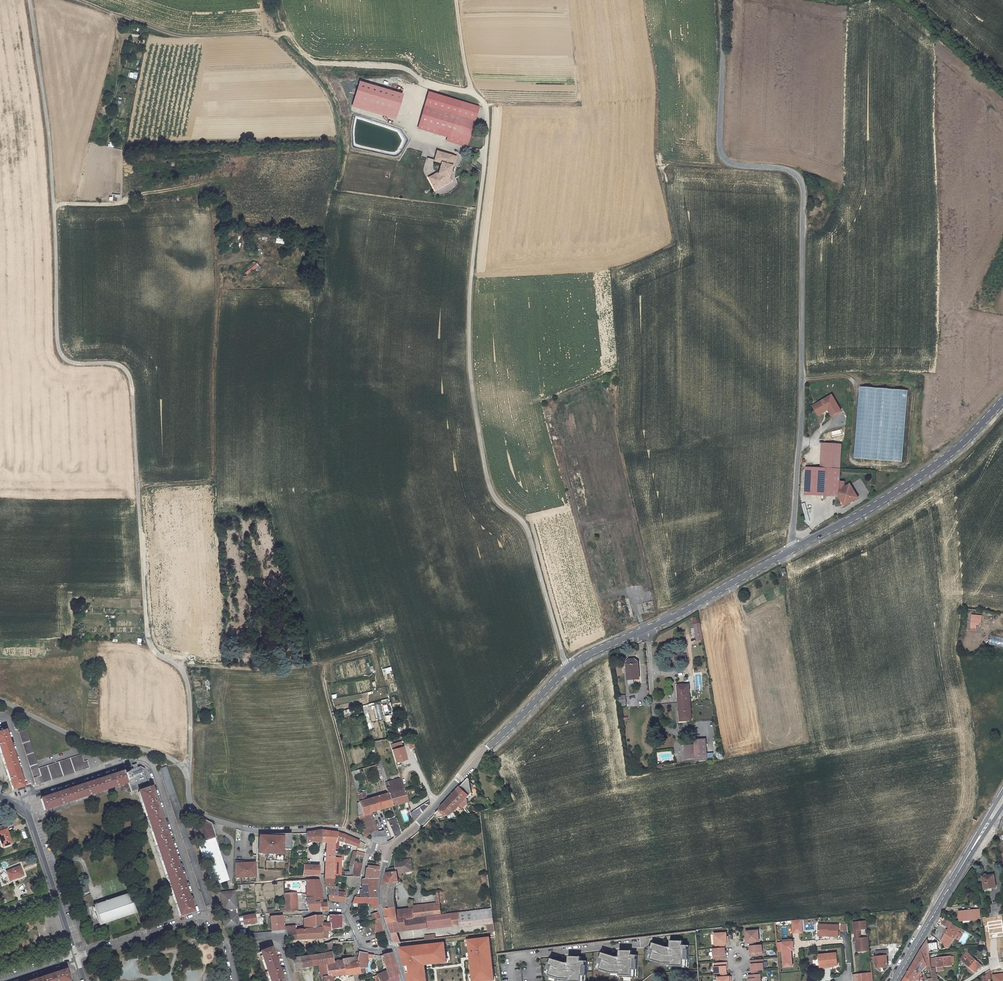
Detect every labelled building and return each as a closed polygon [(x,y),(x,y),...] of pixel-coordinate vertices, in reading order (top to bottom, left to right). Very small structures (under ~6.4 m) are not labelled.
[(394,115),(401,85),(356,73),(349,102),(394,115)] [(478,112),(428,96),(424,110),(417,132),(435,138),(437,133),(448,137),(447,142),(445,145),(465,152),(473,126),(478,112)] [(437,133),(435,138),(447,142),(448,137),(437,133)] [(445,159),(434,155),(431,164),(438,166),(435,176),(434,179),(426,183),(429,190),(435,187),(436,191),(447,185),(445,181),(448,170),(450,170),(453,161),(447,159),(447,160),(445,159)] [(275,242),(274,242),(274,250),(284,250),(285,237),(275,237),(275,242)] [(908,392),(860,388),(854,458),(902,461),(908,392)] [(816,409),(820,409),(824,407),(827,409),(831,415),(840,410),(831,395),(814,405),(816,409)] [(816,409),(814,405),(812,405),(817,414),(827,409),(824,407),(820,409),(816,409)] [(823,497),(836,497),(838,481),(839,469),(840,444),(824,443),(823,468),(810,468),(809,496),(823,497)] [(843,482),(838,481),(836,497),(841,506),(850,501),(851,504),(857,501),(849,486),(842,490),(841,489),(842,488),(843,482)] [(629,623),(622,600),(614,602),(621,626),(629,623)] [(972,614),(971,622),(982,622),(982,615),(972,614)] [(216,633),(215,616),(202,616),(203,625),(204,625),(204,631),(210,630),(210,634),(216,633)] [(700,624),(694,625),(697,641),(703,640),(700,624)] [(991,636),(989,645),(1002,647),(1002,638),(991,636)] [(640,678),(639,663),(638,661),(636,658),(629,659),(627,661),(627,664),(628,679),(640,678)] [(695,671),(695,687),(703,687),(703,671),(695,671)] [(680,704),(691,703),(690,686),(680,686),(681,696),(679,696),(680,704)] [(621,703),(621,705),(626,704),(626,703),(627,702),(626,695),(618,696),(619,704),(621,703)] [(374,705),(378,720),(383,718),(381,711),(386,710),(385,706),(380,707),(379,703),(374,705)] [(684,722),(693,721),(691,703),(680,704),(681,712),(683,712),(684,722)] [(89,767),(87,761),(83,762),(81,755),(39,769),(26,730),(19,732),(36,785),(89,767)] [(13,790),(23,787),(5,732),(0,733),(0,751),(13,790)] [(389,744),(395,762),(407,758),(401,740),(389,744)] [(688,758),(697,758),(698,761),(710,760),(708,741),(696,742),(696,746),(686,747),(688,758)] [(126,774),(124,775),(126,781),(128,780),(130,787),(135,785),(148,780),(145,769),(140,767),(125,772),(126,774)] [(166,767),(159,769),(161,776),(168,773),(166,767)] [(124,775),(123,772),(41,799),(44,810),(127,783),(126,782),(126,781),(124,775)] [(400,778),(384,782),(388,794),(404,790),(400,778)] [(454,796),(440,809),(447,821),(467,799),(472,794),(469,778),(458,791),(455,795),(454,796)] [(130,787),(132,792),(150,786),(148,780),(135,785),(130,787)] [(139,792),(181,915),(192,911),(151,788),(139,792)] [(407,801),(404,790),(388,794),(392,806),(407,801)] [(364,815),(369,813),(392,806),(388,794),(367,800),(365,793),(358,794),(364,815)] [(417,815),(430,802),(429,801),(431,798),(427,793),(411,809),(417,815)] [(440,809),(435,815),(440,823),(447,821),(440,809)] [(375,832),(369,813),(364,815),(369,833),(375,832)] [(400,833),(397,823),(396,820),(395,817),(389,818),(388,820),(389,822),(388,823),(394,838),(400,833)] [(198,844),(212,885),(229,880),(215,838),(211,825),(199,819),(193,829),(198,844)] [(0,831),(0,840),(2,847),(11,843),(6,829),(0,831)] [(312,842),(319,842),(326,843),(335,844),(336,841),(338,833),(336,833),(332,832),(327,831),(321,831),(322,830),(306,833),(306,844),(312,842)] [(372,841),(379,844),(380,844),(381,844),(383,843),(384,843),(386,843),(383,831),(375,832),(369,833),(372,841)] [(280,835),(257,835),(257,853),(266,853),(265,861),(283,861),(283,849),(290,849),(291,834),(280,833),(280,835)] [(343,835),(341,834),(338,833),(336,841),(339,841),(344,843),(358,847),(360,842),(354,839),(347,836),(345,835),(343,835)] [(334,864),(334,859),(334,854),(335,844),(326,843),(325,864),(334,864)] [(334,864),(334,877),(340,877),(340,866),(341,867),(343,866),(343,859),(340,859),(334,859),(334,864)] [(441,905),(437,906),(414,909),(413,900),(409,900),(410,909),(397,911),(395,900),(395,891),(399,882),(398,877),(402,877),(401,872),(406,871),(406,872),(413,871),(410,859),(395,862),(396,868),(388,869),(383,886),(384,902),(389,921),(442,915),(441,905)] [(254,862),(235,862),(235,877),(254,877),(254,862)] [(334,879),(334,877),(334,864),(325,864),(325,875),(324,878),(334,879)] [(353,868),(352,877),(353,877),(359,877),(362,866),(353,865),(353,868)] [(23,875),(19,866),(6,872),(10,880),(23,875)] [(319,876),(319,866),(303,866),(303,876),(319,876)] [(367,869),(366,869),(365,879),(362,879),(362,885),(368,885),(371,885),(373,878),(378,879),(379,871),(377,871),(372,871),(372,870),(367,869)] [(480,874),(483,902),(491,901),(488,873),(480,874)] [(988,874),(982,875),(984,889),(996,887),(994,875),(988,876),(988,874)] [(333,887),(334,882),(334,879),(324,878),(324,879),(329,901),(337,902),(338,887),(333,887)] [(376,884),(378,879),(373,878),(371,885),(368,885),(369,893),(377,893),(376,884)] [(318,880),(305,880),(305,886),(306,886),(306,898),(307,904),(309,911),(320,912),(319,904),(319,903),(322,903),(321,896),(320,897),(320,891),(320,885),(318,880)] [(368,885),(362,885),(362,890),(360,890),(360,895),(355,895),(355,897),(365,898),(376,898),(377,893),(369,893),(368,885)] [(232,933),(239,932),(234,891),(220,892),(222,910),(223,910),(223,914),(222,915),(224,927),(232,926),(232,933)] [(94,905),(100,925),(136,912),(129,893),(94,905)] [(295,893),(284,894),(284,912),(296,912),(295,893)] [(377,908),(376,898),(365,898),(355,897),(352,903),(371,903),(371,909),(377,908)] [(451,914),(459,913),(492,909),(491,901),(483,902),(450,906),(451,914)] [(1002,915),(1002,911),(999,912),(998,904),(993,904),(994,916),(1002,915)] [(461,927),(487,924),(490,923),(489,920),(494,919),(492,909),(459,913),(461,924),(461,927)] [(979,910),(959,912),(960,921),(980,919),(979,910)] [(373,920),(380,919),(378,913),(371,915),(372,917),(362,919),(363,924),(373,922),(373,920)] [(398,932),(461,924),(459,913),(451,914),(442,915),(389,921),(392,933),(398,932)] [(241,915),(241,925),(256,923),(255,914),(241,915)] [(282,916),(270,917),(271,931),(272,931),(285,930),(285,931),(295,930),(294,926),(283,927),(282,916)] [(314,916),(306,918),(304,919),(303,930),(306,930),(306,928),(314,928),(314,916)] [(330,932),(330,929),(330,924),(327,924),(322,924),(321,916),(314,916),(314,928),(321,929),(327,931),(330,932)] [(341,928),(341,918),(338,918),(338,917),(329,917),(330,924),(330,929),(339,928),(341,928)] [(373,922),(375,932),(382,932),(380,919),(373,921),(373,922)] [(870,950),(867,921),(858,922),(859,937),(858,938),(859,942),(860,943),(861,952),(865,951),(866,952),(868,952),(868,951),(870,950)] [(951,924),(941,941),(950,946),(959,929),(951,924)] [(830,936),(839,936),(839,926),(819,925),(819,934),(830,935),(830,936)] [(312,939),(316,948),(322,946),(322,944),(321,939),(321,929),(314,928),(306,928),(306,930),(303,930),(295,930),(285,931),(287,938),(287,941),(294,940),(312,939)] [(285,930),(272,931),(271,931),(243,934),(244,941),(287,938),(285,931),(285,930)] [(750,942),(756,942),(760,941),(759,930),(750,931),(746,931),(747,938),(746,938),(746,942),(750,942)] [(392,933),(395,942),(401,943),(398,932),(392,933)] [(719,944),(725,944),(729,944),(729,940),(727,940),(727,932),(723,932),(715,933),(716,945),(719,944)] [(467,940),(471,980),(482,980),(493,980),(488,938),(467,940)] [(931,965),(929,953),(928,944),(928,940),(904,980),(912,980),(927,965),(931,965)] [(652,943),(646,960),(662,965),(668,965),(668,967),(687,968),(687,960),(688,960),(689,950),(687,950),(687,946),(682,945),(682,941),(671,941),(670,948),(667,948),(652,943)] [(322,946),(323,953),(326,971),(334,970),(333,962),(331,952),(332,949),(331,942),(330,942),(328,943),(322,944),(322,946)] [(937,942),(928,944),(929,953),(938,952),(937,942)] [(400,948),(410,980),(425,980),(422,964),(446,962),(444,943),(400,948)] [(750,945),(750,953),(751,956),(757,956),(763,955),(762,944),(757,945),(750,945)] [(720,959),(726,958),(726,955),(725,947),(719,948),(713,948),(714,959),(720,959)] [(269,980),(281,980),(270,949),(260,952),(269,980)] [(601,952),(595,970),(611,975),(617,975),(617,977),(636,977),(636,969),(637,970),(638,959),(636,959),(636,955),(631,955),(631,951),(620,950),(619,957),(616,957),(601,952)] [(886,956),(888,956),(887,951),(876,952),(877,957),(871,957),(871,960),(875,960),(876,968),(888,967),(886,956)] [(971,954),(967,951),(960,959),(975,972),(981,965),(970,955),(971,954)] [(356,962),(357,962),(358,968),(367,968),(367,954),(358,952),(357,957),(356,962)] [(299,971),(300,968),(318,966),(321,980),(323,980),(322,978),(327,977),(326,971),(323,953),(291,958),(294,972),(299,971)] [(384,960),(383,960),(386,971),(377,975),(380,980),(386,980),(398,975),(391,953),(382,955),(384,960)] [(820,967),(838,966),(837,953),(818,955),(820,967)] [(545,976),(560,980),(566,980),(585,980),(585,975),(587,975),(587,965),(585,965),(585,961),(580,961),(580,957),(569,956),(569,963),(566,963),(550,958),(545,976)] [(937,967),(952,965),(951,956),(936,958),(937,967)] [(758,971),(764,970),(763,959),(758,960),(751,960),(751,964),(752,971),(758,971)] [(342,965),(341,961),(333,962),(334,970),(343,968),(342,965)] [(332,976),(353,975),(353,974),(359,973),(358,968),(357,962),(356,962),(342,965),(343,968),(334,970),(326,971),(327,977),(328,980),(333,980),(332,976)] [(721,973),(727,973),(727,965),(726,962),(720,963),(714,963),(715,974),(721,973)] [(66,971),(66,970),(60,972),(33,980),(70,980),(66,971)]
